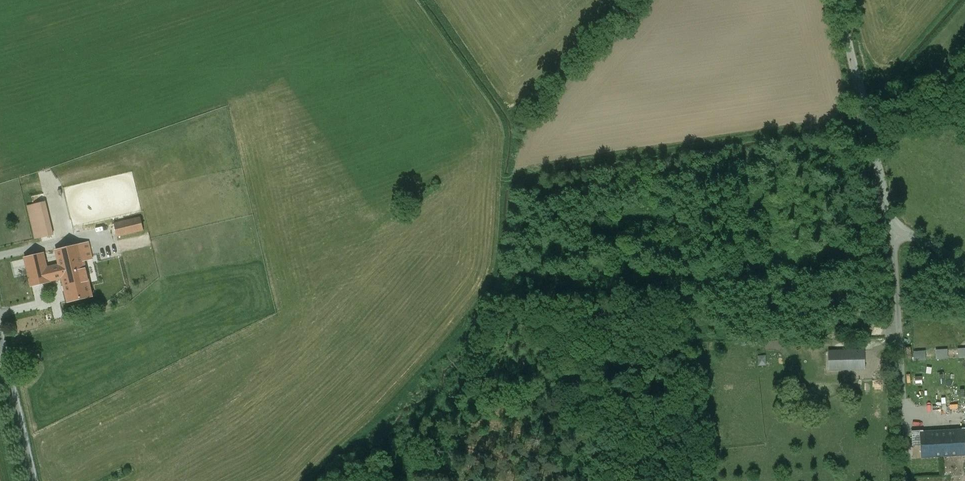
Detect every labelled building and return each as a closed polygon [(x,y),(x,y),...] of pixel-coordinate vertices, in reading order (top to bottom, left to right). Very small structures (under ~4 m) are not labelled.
[(80,174),(60,178),(63,191),(83,186),(81,179),(80,174)] [(44,202),(27,206),(35,239),(52,235),(44,202)] [(140,218),(114,224),(118,237),(143,230),(140,218)] [(87,244),(56,251),(59,265),(82,260),(90,258),(87,244)] [(43,255),(25,259),(31,286),(49,281),(49,280),(46,269),(43,255)] [(59,265),(46,269),(49,280),(62,277),(68,301),(91,296),(82,260),(59,265)] [(947,350),(937,351),(937,359),(947,358),(947,350)] [(862,351),(851,352),(851,360),(829,360),(829,369),(863,368),(862,351)] [(829,352),(829,360),(851,360),(851,352),(829,352)] [(924,352),(914,352),(915,360),(925,360),(924,352)] [(923,433),(924,433),(924,430),(912,431),(913,446),(923,446),(923,433)] [(924,433),(923,433),(923,446),(924,457),(964,454),(964,443),(963,431),(962,431),(924,433)]
